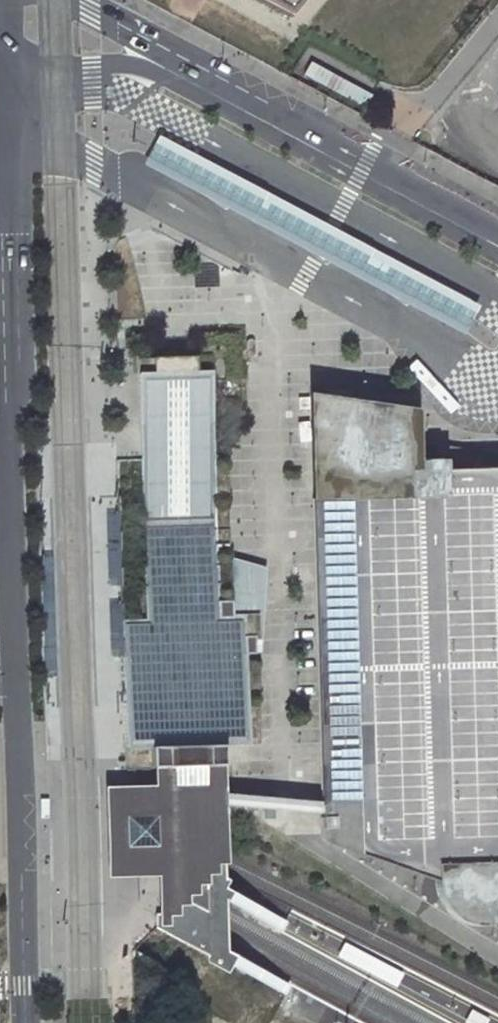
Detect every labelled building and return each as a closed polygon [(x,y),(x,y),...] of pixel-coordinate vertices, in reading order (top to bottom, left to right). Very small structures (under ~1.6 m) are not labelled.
[(289,13),(300,0),(263,0),(289,13)] [(303,75),(365,108),(372,95),(310,62),(303,75)] [(166,372),(192,371),(192,356),(166,357),(158,357),(158,372),(166,372)] [(179,748),(223,747),(247,746),(247,743),(245,654),(259,654),(263,609),(266,567),(248,562),(232,558),(227,400),(212,400),(211,371),(192,371),(166,372),(158,372),(158,357),(138,357),(141,459),(116,460),(118,524),(124,750),(128,750),(152,749),(179,748)] [(311,395),(317,608),(321,808),(322,817),(321,817),(321,828),(331,828),(332,843),(348,842),(348,850),(436,881),(441,900),(446,909),(453,916),(462,921),(471,924),(481,926),(491,925),(497,923),(497,454),(449,447),(403,440),(402,408),(311,395)] [(179,748),(152,749),(153,767),(153,786),(155,832),(155,843),(156,876),(157,913),(154,914),(155,927),(165,933),(204,956),(205,960),(226,973),(230,966),(232,961),(236,955),(226,951),(226,936),(225,914),(225,900),(227,901),(233,892),(224,888),(229,880),(223,878),(224,866),(226,866),(226,860),(225,832),(224,805),(224,799),(223,763),(223,747),(214,747),(179,748)] [(155,832),(153,786),(104,787),(106,877),(156,876),(155,832)] [(404,972),(346,943),(339,957),(397,987),(404,972)] [(471,1010),(464,1022),(489,1022),(491,1020),(471,1010)]
